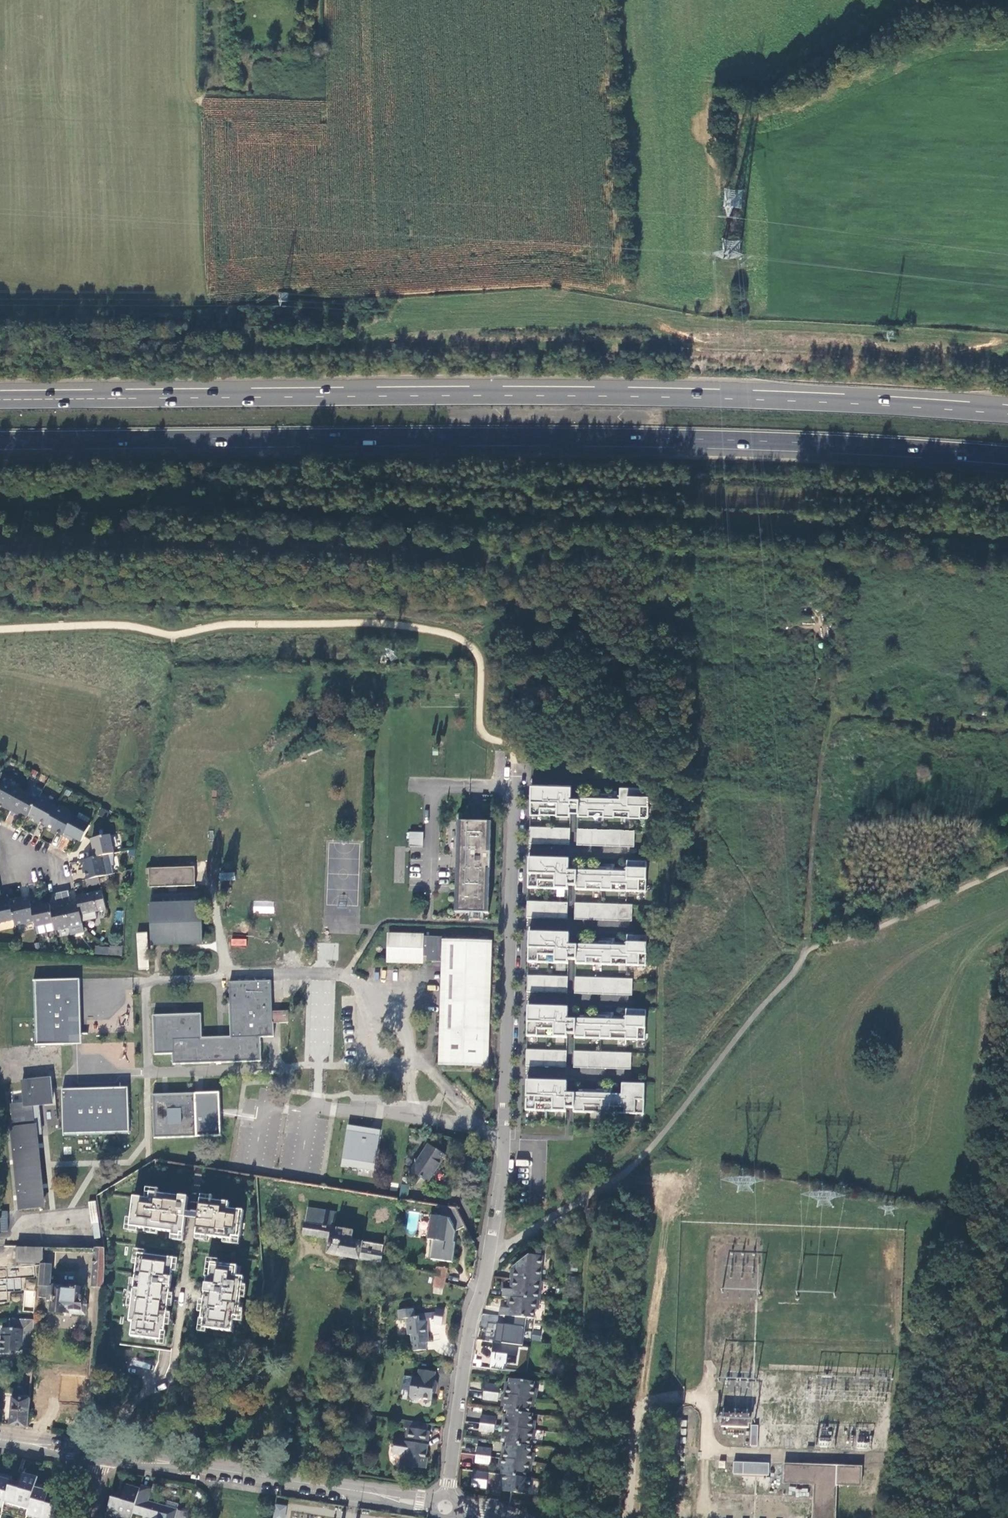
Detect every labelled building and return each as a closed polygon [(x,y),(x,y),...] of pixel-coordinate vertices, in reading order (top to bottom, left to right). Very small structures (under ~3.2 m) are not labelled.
[(387,656),(373,656),(374,665),(388,665),(387,656)] [(21,792),(0,781),(0,802),(6,805),(4,807),(11,811),(21,792)] [(571,785),(531,784),(530,814),(571,815),(571,811),(578,812),(578,816),(648,818),(650,787),(620,787),(620,798),(579,797),(571,797),(571,785)] [(38,801),(21,792),(11,811),(18,815),(19,812),(29,817),(29,816),(38,801)] [(56,808),(39,798),(38,801),(29,816),(47,826),(56,808)] [(47,826),(46,827),(63,837),(74,818),(56,808),(47,826)] [(82,842),(90,826),(74,817),(74,818),(63,837),(70,840),(72,837),(82,842)] [(476,821),(458,821),(461,822),(461,827),(459,829),(458,836),(461,836),(461,842),(458,844),(458,851),(459,851),(458,868),(457,868),(457,875),(460,877),(459,882),(457,882),(457,889),(459,891),(459,897),(456,897),(456,904),(459,906),(458,912),(455,912),(489,913),(486,913),(486,906),(489,905),(489,898),(486,898),(487,892),(489,890),(489,883),(487,883),(487,878),(490,876),(490,870),(491,870),(491,851),(490,851),(491,845),(488,843),(488,837),(491,837),(491,830),(489,828),(489,823),(492,823),(492,822),(476,821)] [(570,829),(530,827),(529,844),(570,845),(570,829)] [(635,831),(578,829),(577,845),(634,847),(635,831)] [(423,832),(408,832),(408,846),(423,846),(423,832)] [(93,859),(114,854),(110,836),(92,840),(95,851),(92,851),(93,859)] [(93,859),(83,861),(88,880),(99,878),(113,874),(111,866),(114,866),(114,854),(93,859)] [(569,859),(529,858),(528,888),(568,889),(568,886),(576,886),(576,890),(602,890),(627,891),(646,892),(647,862),(627,861),(627,872),(576,871),(569,871),(569,859)] [(147,867),(148,886),(195,884),(194,866),(147,867)] [(88,880),(86,880),(87,887),(100,884),(99,878),(88,880)] [(71,904),(68,892),(66,892),(62,893),(69,928),(83,925),(81,915),(78,905),(73,906),(71,904)] [(108,909),(104,892),(77,898),(78,905),(81,915),(108,909)] [(58,894),(54,894),(57,907),(55,910),(51,910),(54,923),(55,931),(69,928),(62,893),(58,894)] [(147,904),(148,944),(200,941),(199,903),(195,903),(195,893),(149,894),(149,904),(147,904)] [(39,907),(37,897),(29,899),(34,922),(35,926),(54,923),(51,910),(50,904),(39,907)] [(34,922),(29,899),(10,903),(14,921),(15,926),(34,922)] [(9,900),(2,901),(2,904),(0,905),(0,924),(14,921),(10,903),(9,900)] [(273,914),(274,902),(253,901),(253,913),(273,914)] [(568,903),(527,901),(527,918),(567,919),(568,903)] [(602,904),(575,903),(575,919),(632,921),(633,905),(627,905),(602,904)] [(54,923),(35,926),(37,934),(55,931),(54,923)] [(147,932),(136,932),(138,970),(149,969),(147,932)] [(569,933),(529,932),(529,938),(528,962),(568,963),(568,960),(576,960),(576,964),(647,966),(647,936),(627,935),(627,946),(576,945),(569,945),(569,933)] [(385,961),(441,963),(437,1065),(488,1066),(492,938),(386,934),(385,961)] [(233,941),(234,966),(279,964),(278,947),(253,948),(253,940),(233,941)] [(568,977),(528,976),(527,992),(568,993),(568,977)] [(633,979),(576,977),(575,993),(632,995),(633,979)] [(78,980),(32,982),(35,1047),(81,1045),(78,980)] [(172,1053),(172,1063),(259,1060),(258,1035),(271,1035),(271,1022),(286,1021),(286,1010),(270,1011),(269,980),(227,981),(230,1037),(199,1038),(198,1014),(152,1015),(154,1053),(172,1053)] [(568,1007),(528,1006),(528,1011),(527,1036),(567,1037),(568,1034),(575,1034),(575,1038),(645,1040),(646,1010),(626,1009),(626,1020),(575,1019),(568,1019),(568,1007)] [(11,1128),(19,1210),(41,1208),(33,1126),(32,1126),(30,1104),(51,1103),(49,1079),(21,1082),(21,1075),(29,1074),(26,1044),(13,1046),(19,1098),(23,1098),(24,1105),(11,1106),(14,1128),(11,1128)] [(567,1051),(527,1050),(526,1066),(566,1067),(567,1051)] [(632,1053),(575,1051),(574,1068),(631,1069),(632,1053)] [(567,1082),(527,1080),(527,1085),(526,1110),(566,1112),(566,1108),(574,1108),(574,1112),(644,1114),(645,1084),(622,1083),(622,1094),(574,1093),(574,1094),(567,1093),(567,1082)] [(128,1088),(61,1091),(63,1137),(129,1134),(128,1088)] [(220,1093),(153,1096),(155,1138),(221,1135),(220,1113),(220,1093)] [(381,1130),(347,1125),(340,1167),(375,1171),(381,1130)] [(412,1171),(429,1182),(445,1156),(428,1145),(412,1171)] [(400,1184),(399,1196),(407,1196),(408,1185),(400,1184)] [(202,1200),(200,1215),(189,1213),(190,1199),(152,1194),(151,1200),(136,1198),(132,1228),(174,1232),(173,1237),(182,1238),(182,1234),(185,1234),(188,1219),(200,1220),(198,1236),(234,1241),(234,1238),(242,1239),(245,1212),(230,1210),(231,1204),(202,1200)] [(465,1226),(456,1207),(442,1205),(440,1216),(431,1215),(428,1239),(434,1240),(431,1259),(453,1262),(456,1242),(454,1242),(456,1231),(465,1226)] [(360,1257),(382,1261),(384,1245),(350,1239),(351,1230),(327,1225),(328,1216),(306,1213),(304,1234),(330,1238),(328,1253),(360,1259),(360,1257)] [(273,1226),(284,1228),(285,1220),(274,1218),(273,1226)] [(43,1248),(17,1248),(17,1264),(43,1264),(43,1248)] [(93,1287),(104,1288),(105,1279),(105,1258),(104,1248),(94,1248),(93,1287)] [(175,1259),(139,1255),(129,1323),(133,1323),(132,1338),(158,1341),(158,1344),(166,1346),(168,1332),(166,1332),(175,1259)] [(514,1267),(513,1279),(544,1282),(545,1263),(543,1263),(543,1259),(539,1258),(514,1267)] [(213,1265),(211,1278),(208,1278),(203,1321),(206,1321),(205,1329),(234,1333),(236,1318),(241,1318),(246,1279),(238,1277),(239,1267),(213,1265)] [(40,1266),(38,1296),(53,1297),(52,1312),(85,1314),(86,1302),(82,1298),(83,1289),(49,1287),(51,1267),(40,1266)] [(437,1267),(436,1273),(435,1281),(444,1282),(447,1268),(437,1267)] [(542,1300),(543,1300),(545,1282),(544,1282),(513,1279),(513,1289),(505,1288),(505,1297),(510,1298),(542,1300)] [(20,1281),(14,1280),(8,1280),(7,1287),(20,1288),(20,1281)] [(444,1282),(435,1281),(433,1293),(442,1294),(444,1282)] [(34,1307),(35,1291),(25,1290),(23,1306),(34,1307)] [(516,1317),(536,1319),(537,1309),(541,1309),(542,1300),(510,1298),(510,1307),(503,1307),(502,1316),(503,1316),(516,1317)] [(414,1308),(398,1310),(399,1319),(406,1319),(408,1335),(412,1335),(413,1343),(412,1343),(412,1351),(426,1350),(426,1342),(429,1342),(428,1332),(427,1332),(426,1320),(432,1318),(433,1320),(434,1320),(434,1321),(433,1324),(442,1325),(444,1310),(436,1309),(435,1312),(418,1314),(418,1317),(415,1317),(414,1308)] [(36,1321),(10,1320),(10,1330),(2,1330),(1,1354),(12,1355),(12,1353),(21,1353),(24,1350),(34,1351),(36,1321)] [(490,1369),(526,1375),(531,1347),(492,1342),(490,1369)] [(435,1371),(419,1369),(418,1377),(412,1376),(409,1396),(411,1399),(419,1400),(421,1398),(432,1400),(433,1389),(436,1386),(437,1382),(435,1380),(434,1380),(435,1371)] [(538,1398),(539,1398),(541,1388),(537,1388),(537,1382),(512,1379),(511,1385),(509,1384),(508,1390),(507,1389),(507,1394),(538,1398)] [(488,1383),(487,1392),(502,1393),(503,1385),(488,1383)] [(502,1393),(487,1392),(487,1400),(501,1402),(502,1393)] [(532,1413),(533,1407),(537,1407),(538,1398),(507,1394),(505,1394),(505,1398),(506,1398),(506,1403),(507,1403),(507,1410),(510,1411),(532,1413)] [(32,1400),(14,1397),(14,1399),(6,1398),(3,1424),(10,1425),(10,1426),(28,1428),(32,1400)] [(750,1413),(721,1410),(720,1426),(748,1429),(750,1413)] [(535,1420),(536,1414),(534,1414),(532,1413),(510,1411),(509,1417),(507,1417),(507,1422),(505,1422),(505,1426),(506,1426),(538,1430),(539,1421),(535,1420)] [(484,1415),(483,1423),(498,1425),(499,1417),(484,1415)] [(429,1424),(405,1420),(403,1428),(407,1428),(405,1441),(394,1439),(393,1444),(392,1444),(391,1447),(393,1448),(392,1453),(400,1454),(404,1459),(403,1467),(412,1469),(415,1467),(422,1468),(426,1466),(427,1458),(426,1457),(427,1444),(429,1431),(427,1430),(429,1424)] [(498,1425),(483,1423),(482,1432),(497,1434),(498,1425)] [(538,1439),(539,1430),(538,1430),(506,1426),(505,1430),(506,1430),(506,1435),(508,1435),(507,1442),(510,1443),(534,1446),(535,1439),(538,1439)] [(504,1458),(537,1462),(538,1453),(534,1453),(535,1446),(534,1446),(510,1443),(508,1450),(506,1449),(506,1455),(505,1455),(504,1458)] [(480,1447),(479,1455),(494,1457),(495,1448),(480,1447)] [(494,1457),(479,1455),(478,1464),(493,1466),(494,1457)] [(535,1478),(537,1462),(504,1458),(503,1458),(502,1461),(504,1461),(503,1467),(505,1467),(504,1474),(535,1478)] [(733,1473),(769,1475),(769,1463),(734,1461),(733,1473)] [(836,1485),(860,1486),(862,1467),(784,1464),(783,1483),(814,1484),(813,1517),(835,1517),(836,1485)] [(492,1472),(477,1471),(475,1486),(490,1487),(492,1472)] [(2,1510),(3,1506),(10,1481),(11,1478),(0,1474),(0,1509),(2,1510)] [(10,1481),(3,1506),(14,1509),(15,1507),(28,1511),(36,1485),(37,1479),(24,1474),(21,1484),(10,1481)] [(536,1487),(537,1478),(535,1478),(504,1474),(503,1476),(505,1477),(505,1483),(507,1483),(506,1491),(531,1494),(532,1487),(536,1487)] [(26,1517),(29,1517),(52,1517),(57,1501),(47,1498),(50,1489),(36,1485),(28,1511),(26,1517)] [(134,1512),(153,1517),(175,1517),(178,1509),(148,1501),(151,1488),(142,1485),(140,1490),(134,1512)] [(107,1516),(113,1517),(133,1517),(134,1512),(140,1490),(127,1486),(124,1496),(114,1493),(107,1516)] [(279,1506),(277,1517),(285,1517),(287,1507),(279,1506)] [(185,1511),(178,1509),(175,1517),(187,1517),(184,1516),(185,1511)]
